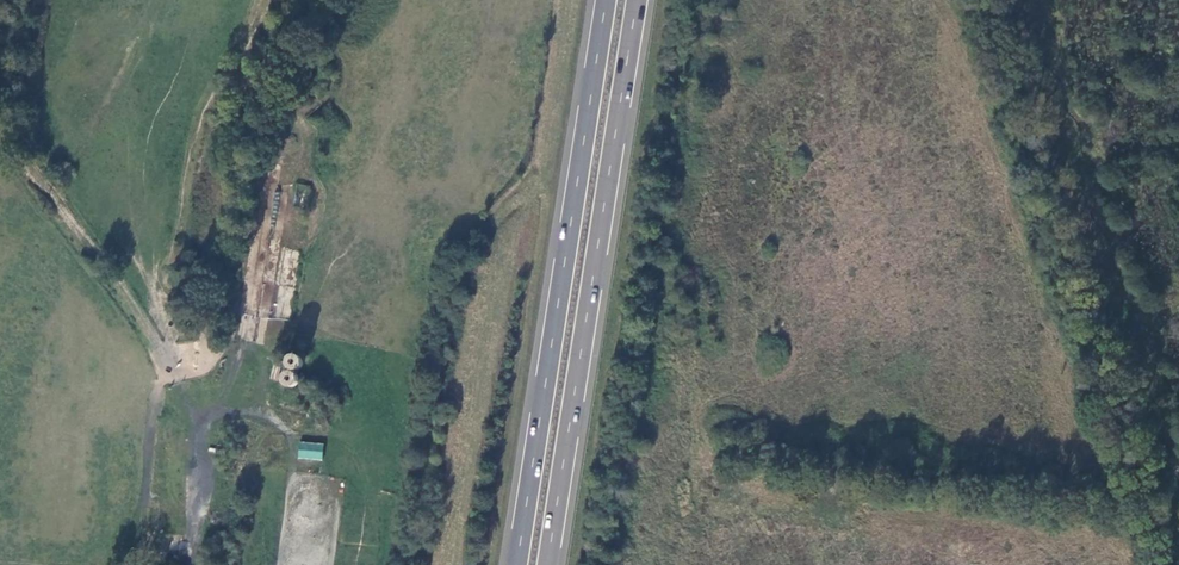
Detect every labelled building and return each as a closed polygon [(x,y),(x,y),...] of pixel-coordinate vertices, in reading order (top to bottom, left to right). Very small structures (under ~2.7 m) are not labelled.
[(322,461),(324,444),(299,441),(297,458),(322,461)]
